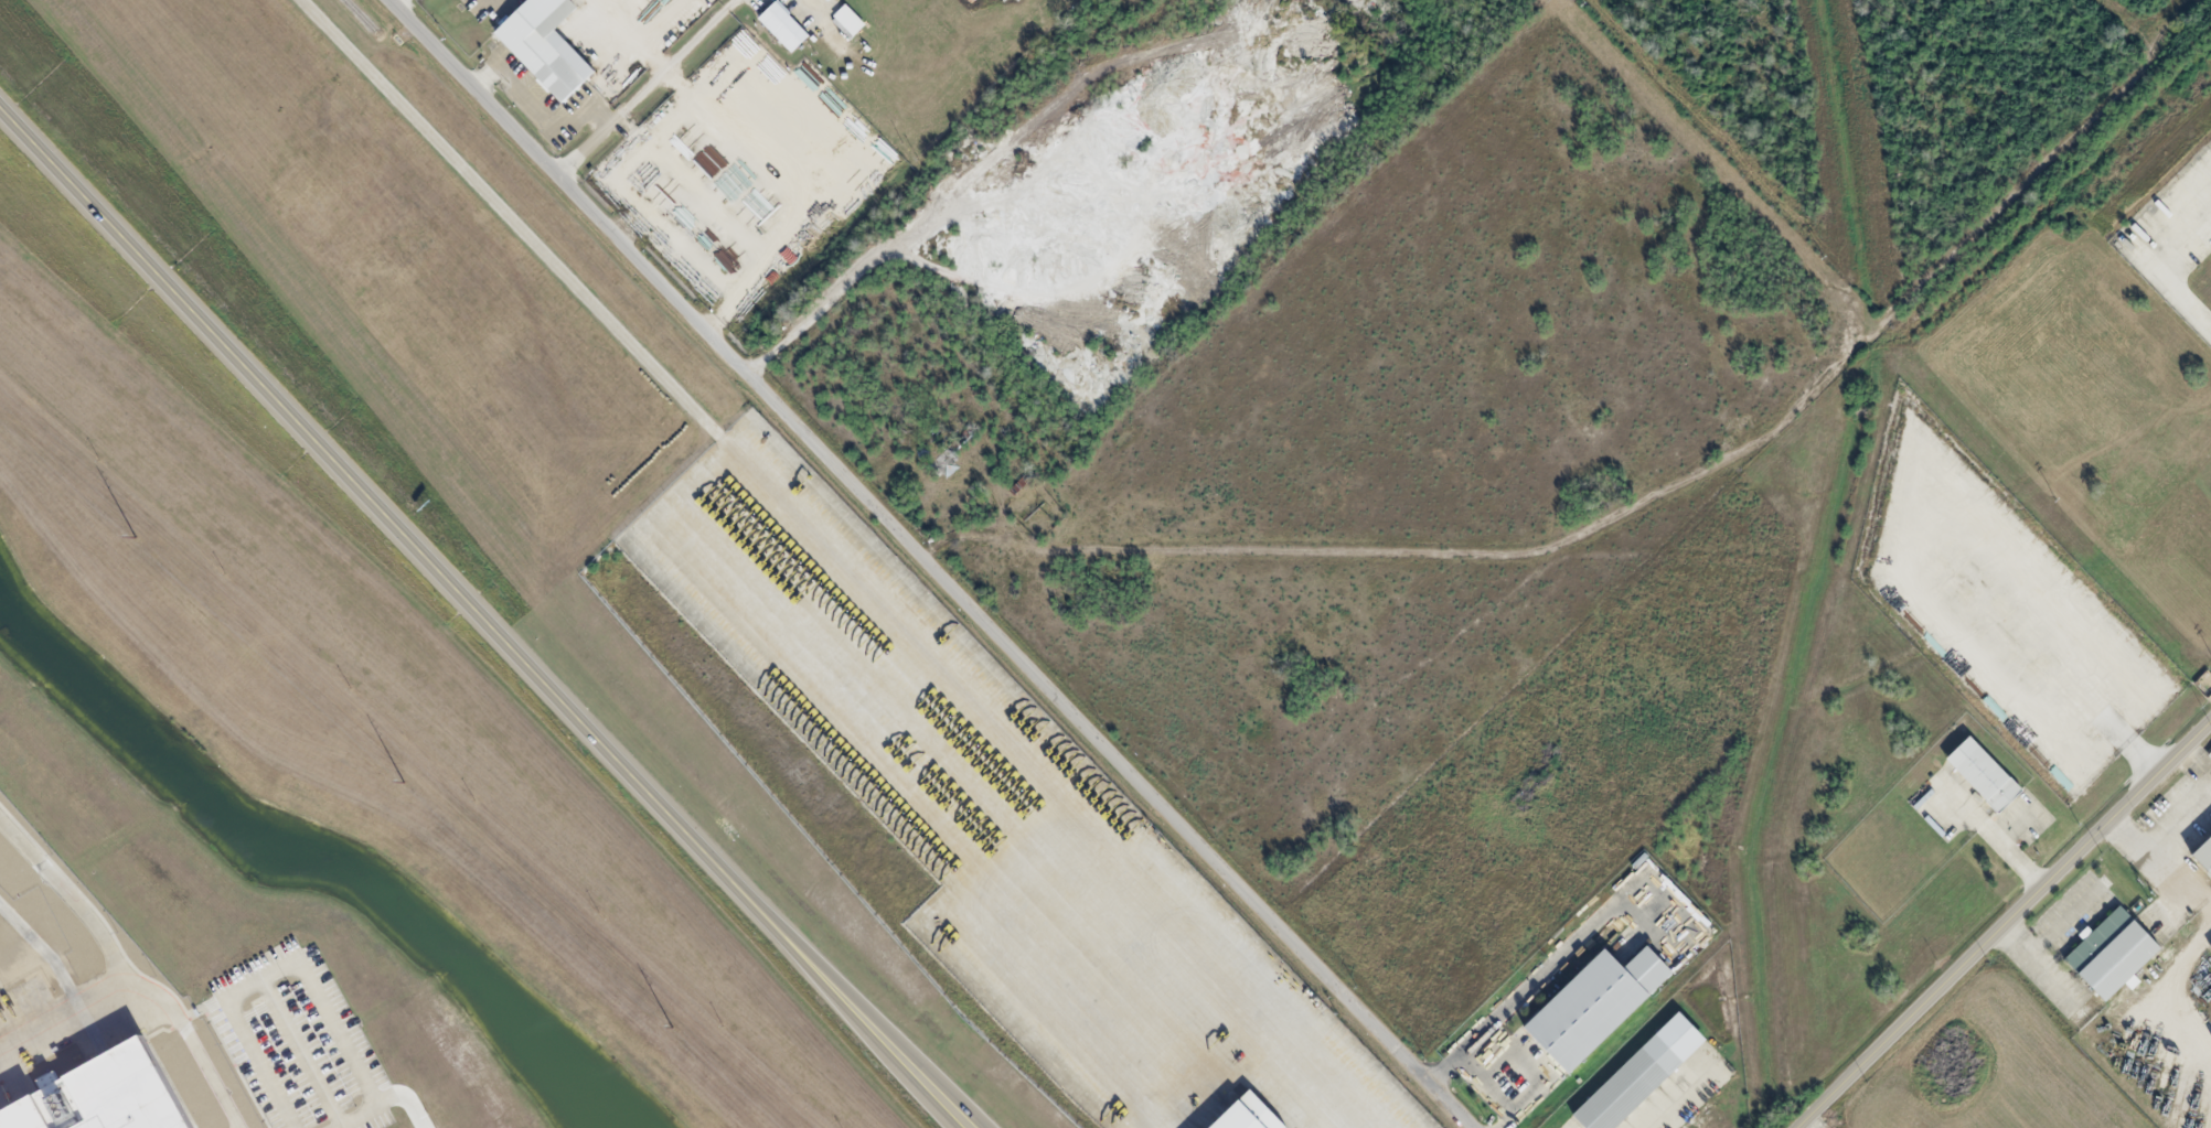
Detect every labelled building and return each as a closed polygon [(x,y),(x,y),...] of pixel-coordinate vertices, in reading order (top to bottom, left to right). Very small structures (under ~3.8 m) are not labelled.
[(551,29),(574,8),(566,0),(523,0),(489,32),(556,104),(591,71),(551,29)] [(755,18),(788,53),(806,36),(774,1),(755,18)] [(831,16),(851,37),(864,25),(844,4),(831,16)] [(1941,759),(1995,814),(2019,790),(1966,735),(1941,759)] [(2192,857),(2210,837),(2210,875),(2192,857)] [(2060,960),(2100,1002),(2157,948),(2117,906),(2060,960)] [(1567,1070),(1523,1023),(1604,946),(1648,993),(1567,1070)] [(1580,1127),(1612,1127),(1703,1042),(1675,1012),(1568,1115),(1580,1127)] [(126,1030),(181,1127),(0,1127),(0,1097),(126,1030)] [(1208,1127),(1284,1127),(1285,1127),(1249,1089),(1208,1127)]
